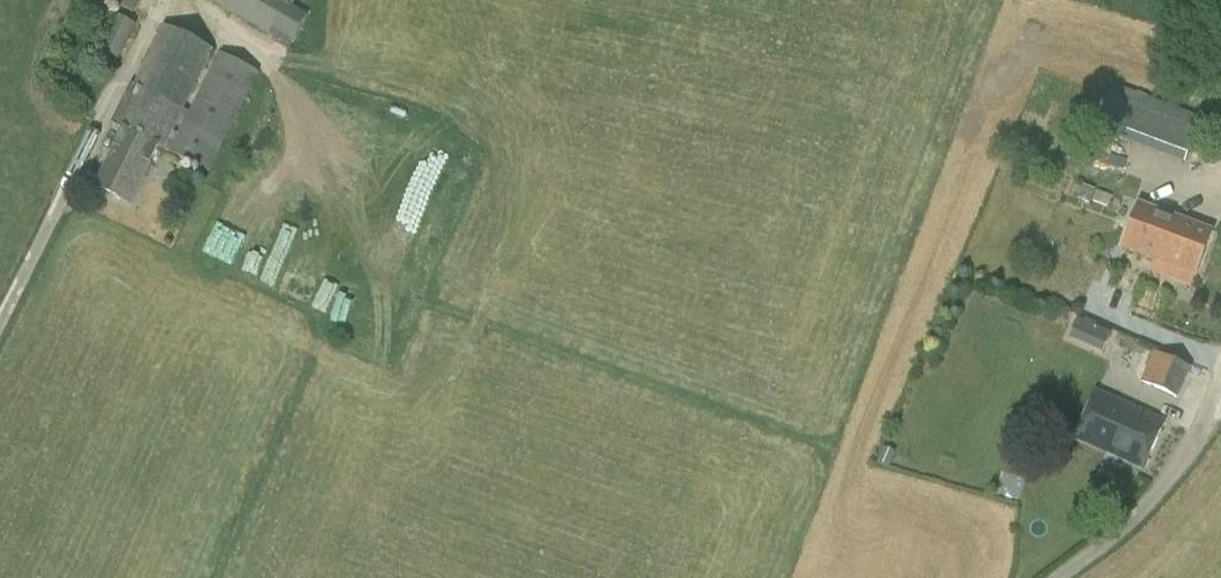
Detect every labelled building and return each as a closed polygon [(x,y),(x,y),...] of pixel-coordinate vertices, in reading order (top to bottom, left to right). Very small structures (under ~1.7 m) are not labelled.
[(140,0),(107,0),(134,13),(140,0)] [(273,37),(290,47),(308,15),(294,6),(297,0),(211,0),(273,37)] [(119,60),(137,24),(130,21),(120,16),(102,52),(119,60)] [(164,26),(136,85),(131,83),(112,123),(122,129),(94,188),(131,206),(160,146),(165,148),(210,172),(259,72),(219,52),(189,111),(184,108),(212,49),(164,26)] [(1095,130),(1185,163),(1189,151),(1202,117),(1112,83),(1098,120),(1095,130)] [(236,263),(254,211),(222,200),(204,252),(236,263)] [(1213,229),(1140,202),(1123,248),(1196,276),(1213,229)] [(1108,351),(1117,330),(1081,315),(1072,336),(1108,351)] [(1133,374),(1142,378),(1141,381),(1178,398),(1193,366),(1158,352),(1160,348),(1146,343),(1133,374)] [(1096,390),(1074,439),(1104,453),(1143,471),(1166,421),(1096,390)]
